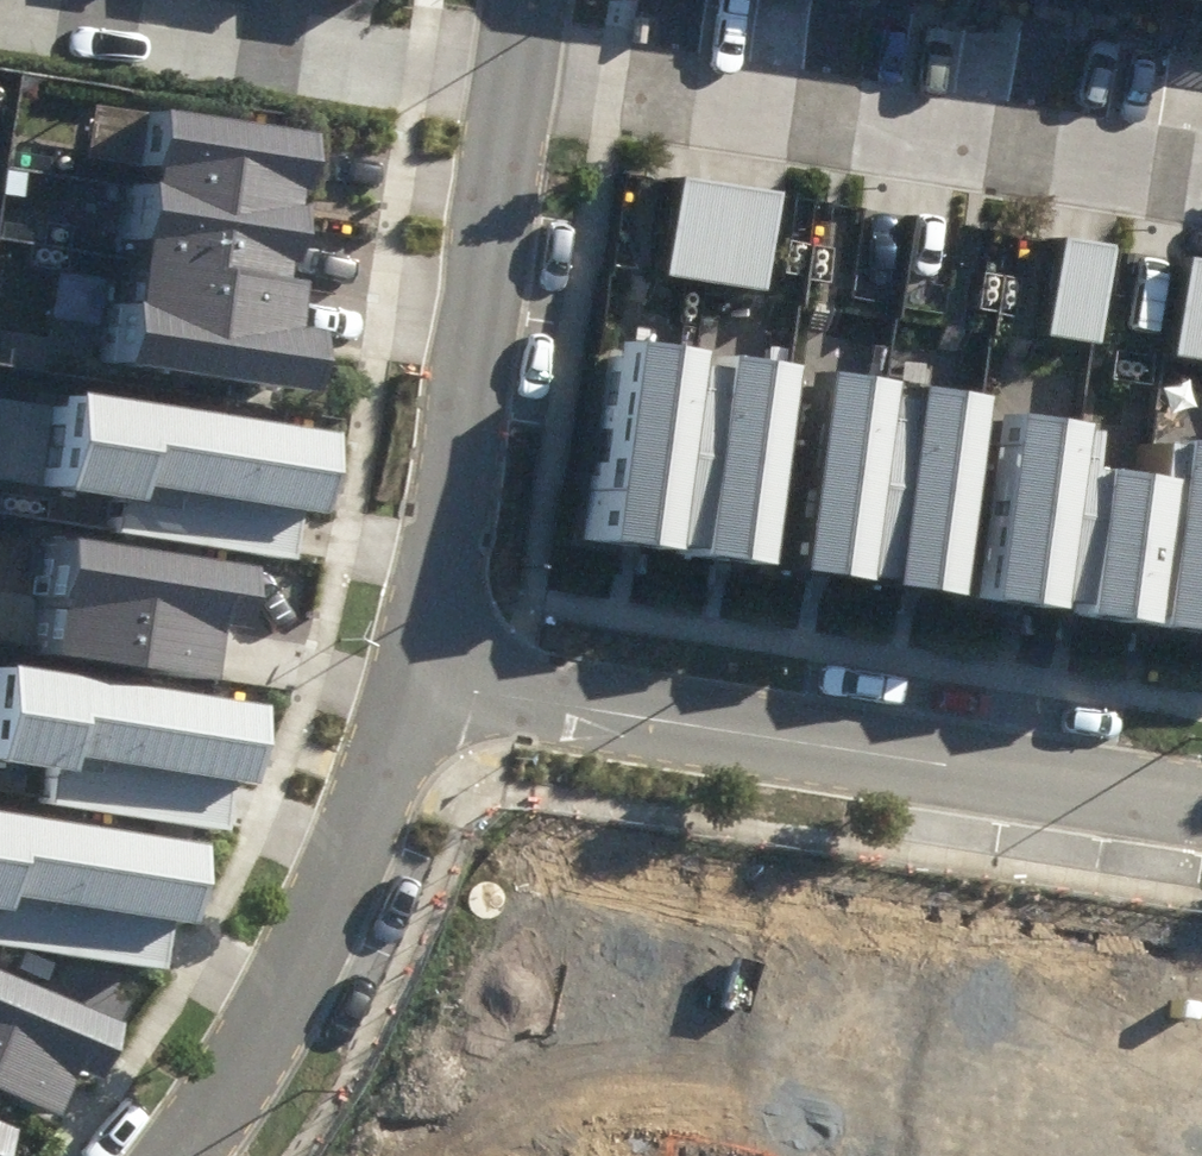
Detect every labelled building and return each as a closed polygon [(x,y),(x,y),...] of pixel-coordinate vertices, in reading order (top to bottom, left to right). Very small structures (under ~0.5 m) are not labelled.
[(1201,10),(1201,0),(1136,0),(1201,10)] [(291,126),(129,105),(101,326),(263,346),(291,126)] [(656,273),(746,286),(761,193),(670,179),(656,273)] [(907,212),(863,204),(848,292),(893,299),(907,212)] [(907,212),(893,299),(937,306),(951,220),(907,212)] [(1030,333),(1083,341),(1098,244),(1045,236),(1030,333)] [(1201,358),(1201,260),(1173,256),(1158,352),(1201,358)] [(575,534),(655,546),(687,350),(605,338),(575,534)] [(767,362),(687,350),(655,546),(737,558),(767,362)] [(760,562),(840,574),(871,378),(789,366),(760,562)] [(951,390),(871,378),(840,574),(921,586),(951,390)] [(294,508),(308,426),(54,384),(37,481),(115,494),(118,478),(294,508)] [(958,596),(1038,608),(1070,413),(988,400),(958,596)] [(1151,426),(1144,469),(1119,621),(1201,634),(1201,628),(1201,433),(1151,426)] [(1038,608),(1119,621),(1144,469),(1063,457),(1038,608)] [(12,519),(0,613),(0,640),(246,672),(262,551),(12,519)] [(248,696),(0,663),(0,758),(236,790),(248,696)] [(0,808),(0,896),(167,921),(180,835),(0,808)] [(90,1013),(0,974),(0,1086),(48,1107),(90,1013)]
